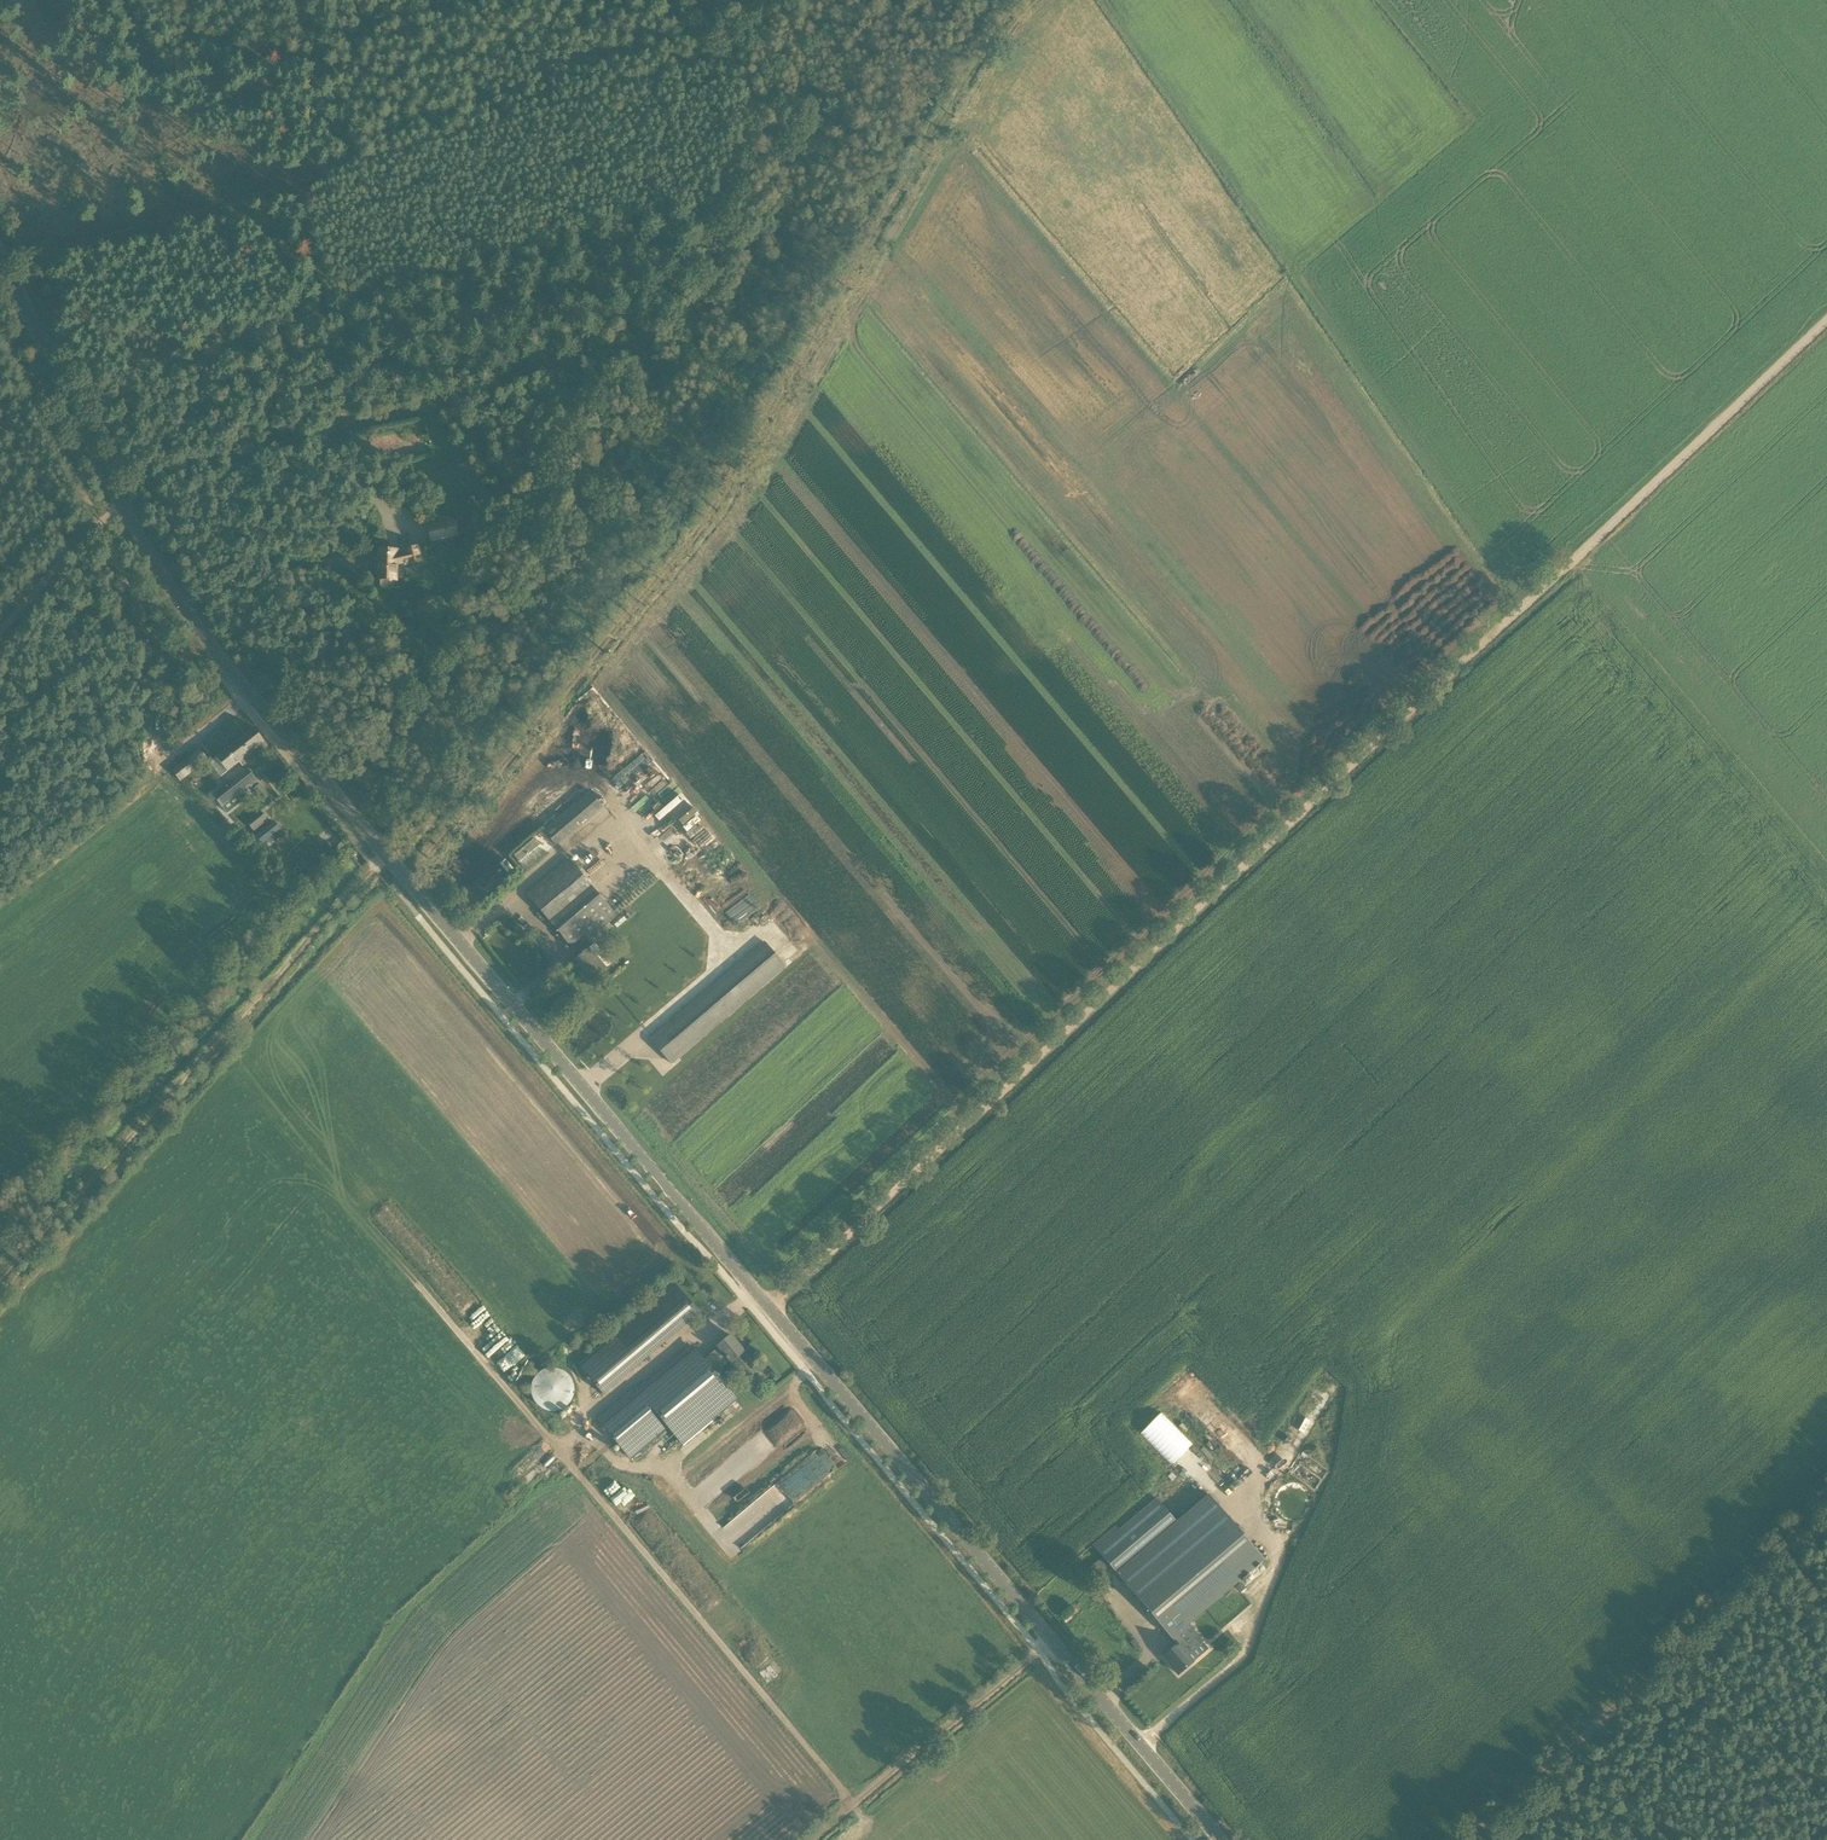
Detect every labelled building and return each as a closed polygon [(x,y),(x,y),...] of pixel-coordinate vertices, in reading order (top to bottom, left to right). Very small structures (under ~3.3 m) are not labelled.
[(457,535),(457,534),(465,533),(462,519),(454,521),(428,527),(431,541),(457,535)] [(396,556),(397,551),(380,551),(379,561),(376,561),(376,569),(379,569),(378,579),(381,580),(381,586),(382,587),(391,588),(393,586),(394,581),(398,581),(398,579),(402,579),(404,578),(404,564),(408,563),(408,566),(422,562),(418,546),(408,549),(409,553),(396,556)] [(253,728),(216,758),(227,772),(239,763),(242,766),(251,759),(248,755),(265,742),(253,728)] [(172,771),(180,782),(208,760),(199,749),(172,771)] [(214,796),(222,807),(250,786),(251,788),(259,783),(248,768),(220,789),(221,791),(214,796)] [(692,809),(693,804),(692,797),(690,791),(688,787),(683,782),(679,778),(674,776),(670,775),(663,774),(656,775),(652,776),(647,778),(642,782),(638,787),(636,792),(634,798),(633,804),(634,809),(635,815),(638,820),(641,824),(646,829),(651,831),(657,833),(661,834),(665,834),(673,832),(678,829),(683,826),(687,821),(690,816),(692,809)] [(589,794),(542,835),(562,857),(609,817),(589,794)] [(261,810),(246,822),(254,832),(269,820),(261,810)] [(274,822),(255,837),(255,838),(261,845),(272,836),(276,842),(284,835),(274,822)] [(533,839),(513,856),(518,863),(539,845),(533,839)] [(683,861),(683,858),(683,855),(681,853),(679,851),(676,850),(674,850),(671,852),(669,854),(668,856),(668,859),(670,863),(672,864),(675,865),(679,865),(681,863),(683,861)] [(537,887),(527,895),(572,947),(573,947),(584,937),(585,938),(586,939),(591,934),(594,938),(618,917),(569,859),(537,887)] [(296,868),(301,874),(309,866),(303,860),(296,868)] [(584,937),(573,947),(580,956),(574,961),(591,981),(600,973),(605,968),(611,963),(595,943),(592,946),(586,939),(585,938),(584,937)] [(671,1064),(785,967),(764,942),(650,1039),(671,1064)] [(674,1285),(652,1303),(676,1332),(698,1314),(674,1285)] [(635,1388),(597,1420),(630,1460),(668,1428),(682,1445),(735,1400),(714,1374),(730,1361),(739,1372),(752,1361),(739,1346),(731,1335),(716,1347),(717,1348),(703,1361),(691,1347),(642,1388),(641,1387),(637,1390),(635,1388)] [(531,1387),(531,1392),(531,1396),(533,1399),(536,1404),(538,1407),(542,1409),(545,1411),(549,1412),(554,1412),(558,1411),(562,1410),(565,1408),(568,1406),(570,1403),(572,1399),(573,1396),(574,1390),(573,1385),(572,1381),(569,1376),(566,1374),(562,1371),(558,1369),(554,1369),(550,1369),(547,1369),(543,1371),(538,1374),(536,1376),(534,1380),(532,1383),(531,1387)] [(1312,1393),(1287,1447),(1298,1452),(1323,1398),(1312,1393)] [(830,1445),(789,1473),(801,1491),(842,1462),(830,1445)] [(1273,1503),(1273,1504),(1273,1505),(1273,1506),(1273,1507),(1273,1508),(1273,1509),(1274,1509),(1274,1510),(1275,1511),(1275,1512),(1275,1513),(1276,1514),(1276,1515),(1277,1515),(1278,1516),(1278,1517),(1279,1518),(1280,1518),(1281,1519),(1282,1520),(1283,1520),(1284,1521),(1285,1521),(1286,1522),(1287,1522),(1288,1522),(1289,1522),(1290,1523),(1291,1523),(1292,1523),(1293,1523),(1294,1523),(1295,1522),(1296,1522),(1297,1522),(1298,1522),(1299,1522),(1300,1521),(1301,1521),(1302,1520),(1303,1520),(1304,1519),(1305,1518),(1306,1517),(1307,1517),(1307,1516),(1308,1515),(1309,1514),(1309,1513),(1310,1512),(1310,1511),(1311,1510),(1311,1509),(1311,1508),(1312,1507),(1312,1506),(1312,1505),(1312,1504),(1312,1503),(1312,1502),(1312,1501),(1312,1500),(1312,1499),(1311,1498),(1311,1497),(1311,1496),(1310,1495),(1310,1494),(1309,1493),(1309,1492),(1308,1492),(1308,1491),(1307,1490),(1306,1489),(1305,1488),(1304,1488),(1303,1487),(1303,1486),(1302,1486),(1301,1486),(1300,1485),(1299,1485),(1298,1484),(1297,1484),(1296,1484),(1295,1484),(1294,1484),(1293,1484),(1292,1484),(1291,1484),(1290,1484),(1289,1484),(1288,1484),(1287,1484),(1287,1485),(1286,1485),(1285,1485),(1284,1486),(1283,1486),(1282,1487),(1281,1487),(1280,1488),(1279,1489),(1278,1490),(1277,1491),(1276,1492),(1276,1493),(1275,1493),(1275,1494),(1274,1495),(1274,1496),(1274,1497),(1273,1498),(1273,1499),(1273,1500),(1273,1501),(1273,1502),(1273,1503)] [(1116,1527),(1093,1546),(1116,1573),(1171,1639),(1172,1638),(1188,1625),(1189,1624),(1264,1560),(1208,1495),(1176,1522),(1157,1499),(1120,1531),(1116,1527)] [(1241,1583),(1235,1588),(1240,1593),(1245,1588),(1241,1583)] [(1177,1645),(1164,1657),(1178,1674),(1188,1666),(1193,1662),(1187,1655),(1204,1641),(1189,1624),(1188,1625),(1172,1638),(1177,1645)]
